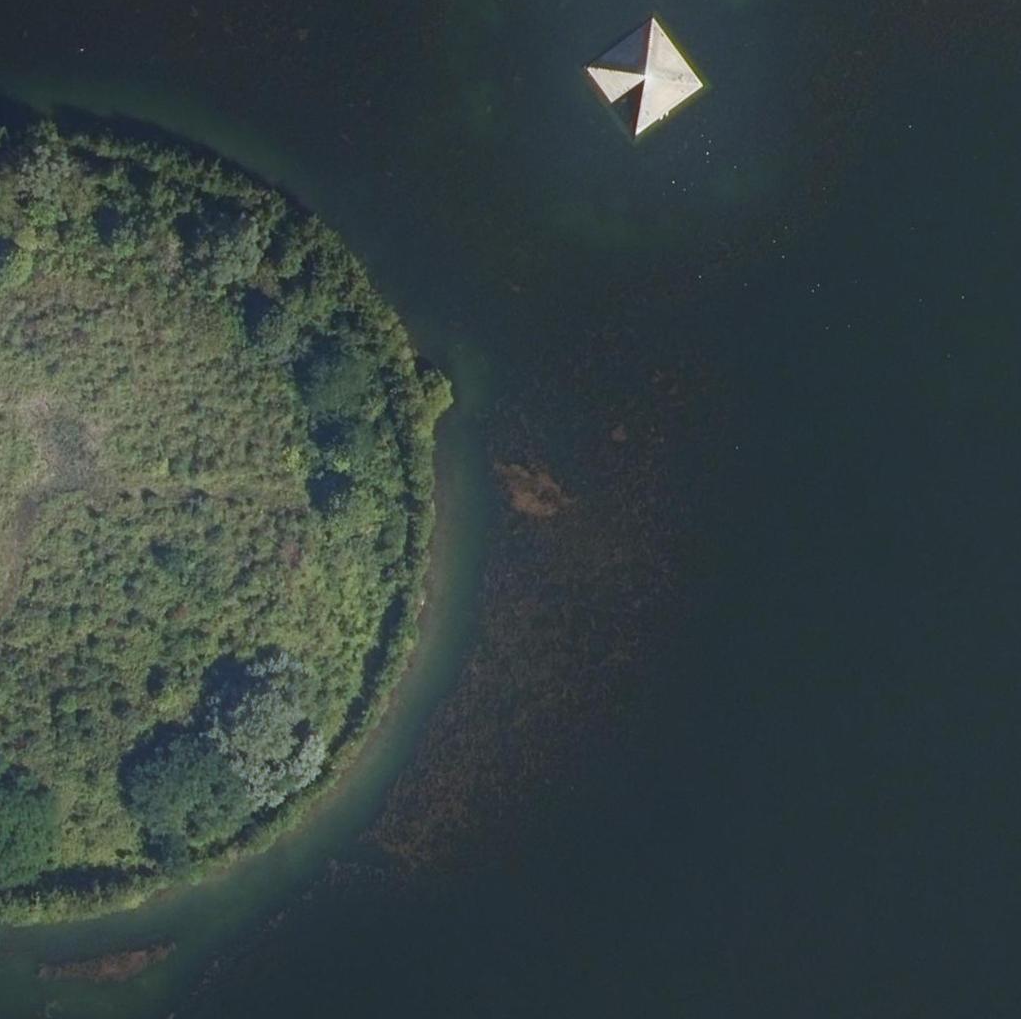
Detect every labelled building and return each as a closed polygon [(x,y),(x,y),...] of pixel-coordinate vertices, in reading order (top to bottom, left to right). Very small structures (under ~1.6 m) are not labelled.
[(706,85),(656,18),(586,67),(612,104),(647,78),(636,136),(706,85)]
